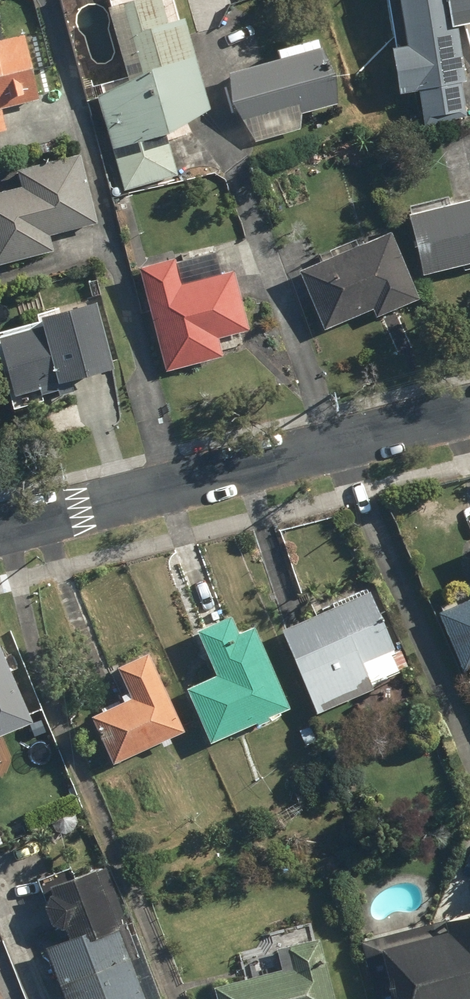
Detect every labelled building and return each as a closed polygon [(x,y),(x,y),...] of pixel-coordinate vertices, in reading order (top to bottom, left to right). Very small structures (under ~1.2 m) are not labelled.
[(164,135),(209,109),(181,18),(176,20),(170,0),(108,0),(102,2),(129,85),(94,97),(124,190),(176,173),(164,135)] [(403,46),(387,49),(395,94),(416,91),(422,122),(464,115),(459,83),(463,83),(450,11),(437,14),(435,0),(395,0),(403,46)] [(0,40),(0,132),(7,130),(2,109),(37,100),(21,34),(0,40)] [(278,61),(227,74),(229,104),(253,141),(304,128),(300,114),(337,104),(320,40),(276,52),(278,61)] [(0,192),(0,267),(53,251),(49,237),(98,223),(77,153),(20,169),(24,185),(0,192)] [(405,217),(421,277),(469,264),(469,200),(405,217)] [(390,232),(296,274),(322,333),(373,310),(376,317),(419,297),(390,232)] [(215,252),(172,265),(179,286),(221,273),(215,252)] [(171,262),(136,272),(166,373),(222,356),(217,341),(250,331),(232,270),(221,273),(179,286),(172,265),(171,262)] [(0,339),(0,359),(11,398),(111,369),(92,304),(37,319),(40,327),(0,339)] [(364,589),(277,628),(316,712),(402,673),(364,589)] [(437,612),(460,668),(469,664),(469,598),(437,612)] [(213,674),(182,687),(206,743),(288,709),(252,624),(236,631),(229,614),(194,628),(213,674)] [(183,730),(145,651),(113,667),(126,695),(86,714),(110,765),(183,730)] [(0,653),(0,732),(29,719),(0,653)] [(61,998),(157,998),(106,864),(68,878),(88,928),(41,946),(61,998)] [(378,949),(390,998),(469,998),(469,913),(445,919),(448,932),(378,949)] [(216,998),(332,998),(316,937),(286,945),(291,965),(213,985),(216,998)]
